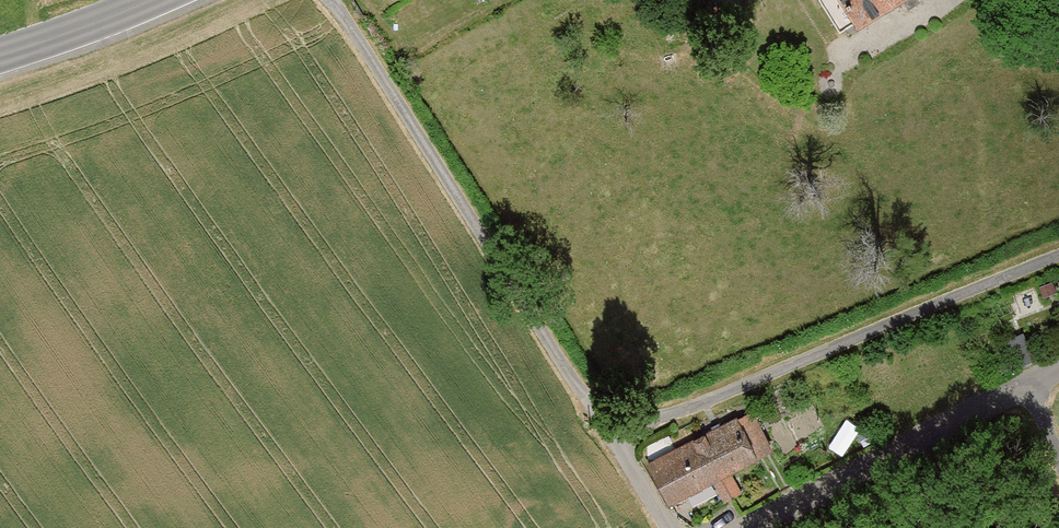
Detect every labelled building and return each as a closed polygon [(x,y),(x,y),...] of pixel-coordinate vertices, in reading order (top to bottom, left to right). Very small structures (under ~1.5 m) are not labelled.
[(839,29),(854,19),(858,26),(900,0),(821,0),(839,29)] [(721,474),(771,448),(752,412),(702,438),(721,474)] [(721,474),(702,438),(646,467),(665,503),(721,474)]
